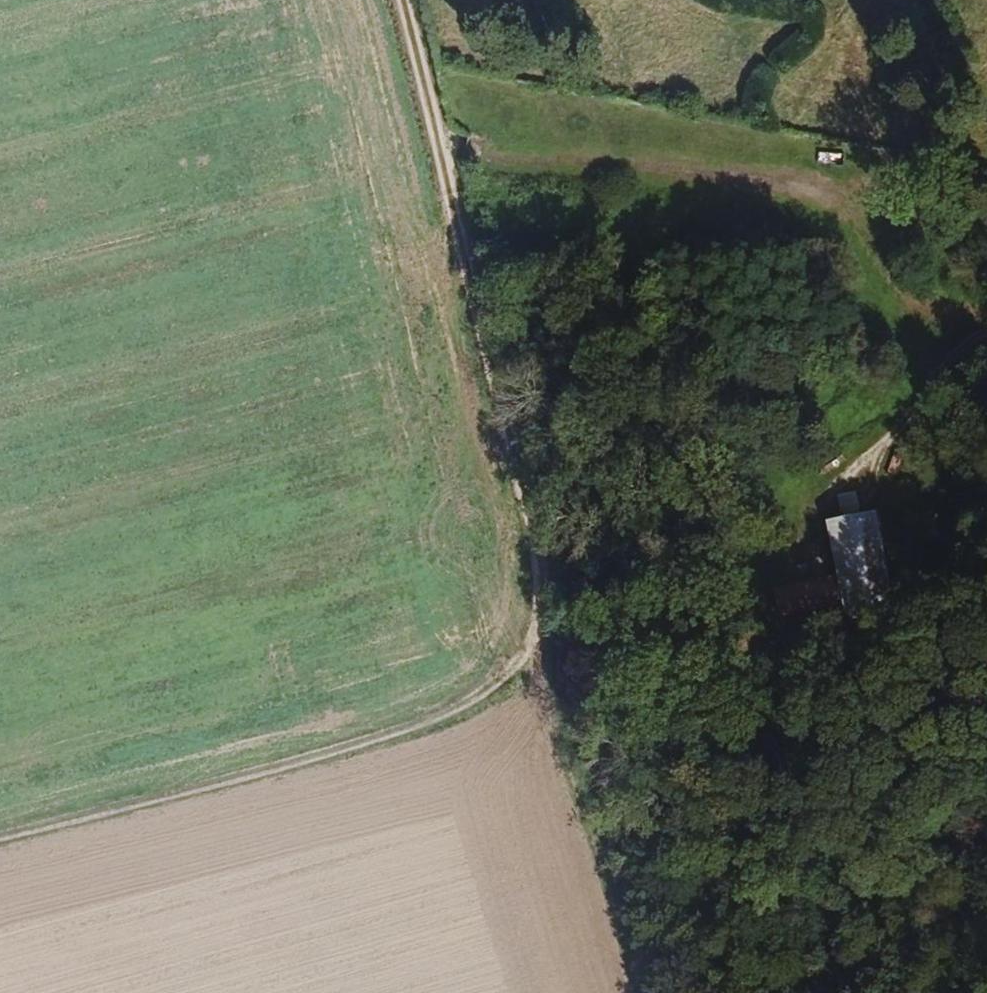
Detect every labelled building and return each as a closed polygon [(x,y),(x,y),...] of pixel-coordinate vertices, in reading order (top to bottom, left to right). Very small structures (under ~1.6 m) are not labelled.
[(891,610),(875,513),(829,520),(845,617),(891,610)]
